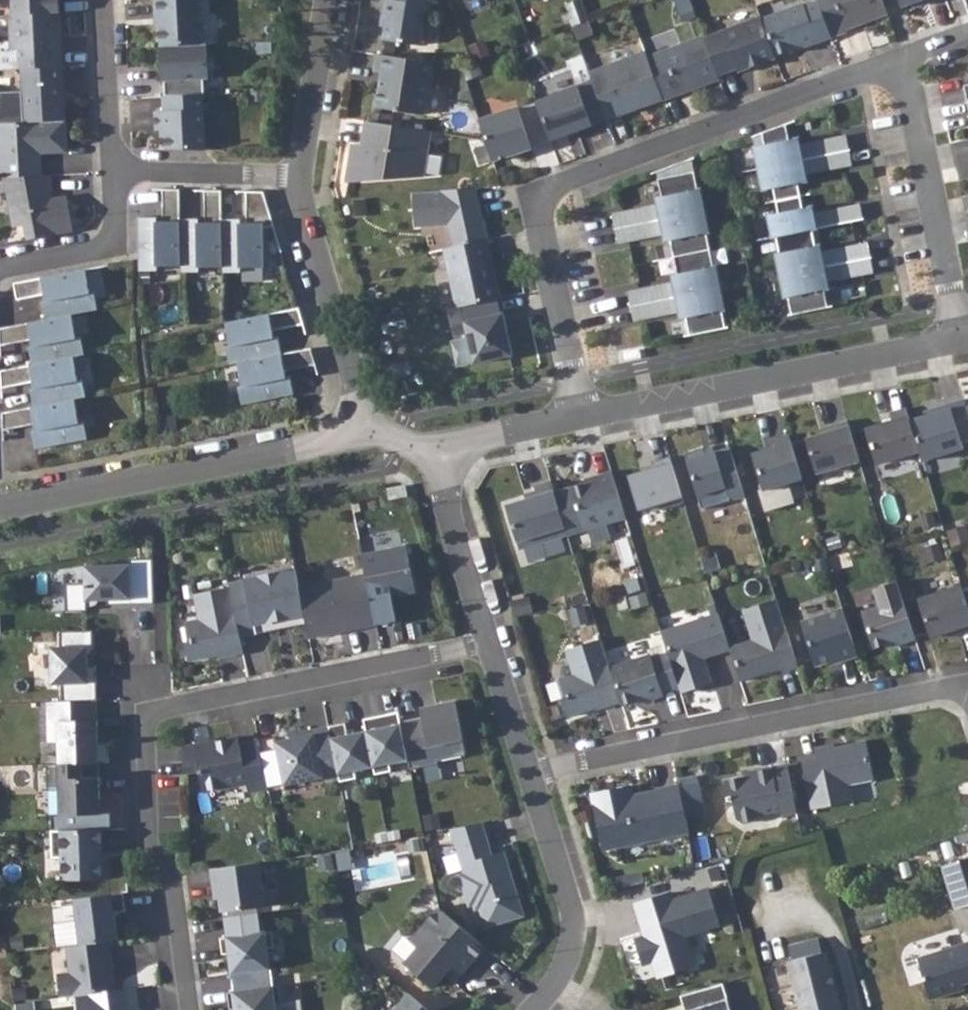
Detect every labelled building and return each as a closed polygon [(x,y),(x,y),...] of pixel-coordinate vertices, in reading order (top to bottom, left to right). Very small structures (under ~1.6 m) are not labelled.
[(13,14),(60,12),(59,0),(12,0),(13,14)] [(160,46),(201,44),(199,0),(154,0),(155,27),(159,27),(160,46)] [(383,39),(420,45),(423,22),(427,23),(430,5),(425,4),(426,0),(385,0),(383,15),(387,16),(383,39)] [(694,10),(690,0),(674,0),(680,15),(694,10)] [(761,18),(775,55),(800,46),(801,48),(831,37),(831,36),(818,0),(803,6),(802,3),(761,18)] [(818,0),(831,36),(846,31),(845,28),(887,13),(882,0),(818,0)] [(10,15),(13,69),(21,68),(63,66),(60,12),(10,15)] [(704,38),(718,75),(737,68),(738,72),(775,58),(775,55),(761,18),(760,17),(704,38)] [(647,57),(663,99),(719,78),(718,75),(704,38),(703,36),(647,57)] [(201,44),(160,46),(162,81),(164,81),(165,96),(202,94),(205,94),(204,79),(209,78),(207,44),(201,44)] [(645,51),(589,71),(592,80),(607,120),(663,99),(647,57),(645,51)] [(379,88),(376,107),(423,114),(431,62),(377,53),(374,71),(381,72),(387,73),(384,88),(379,88)] [(63,66),(21,68),(23,122),(65,120),(63,66)] [(535,101),(550,140),(607,120),(592,80),(535,101)] [(165,129),(165,149),(204,150),(202,94),(165,96),(163,96),(163,111),(155,111),(156,130),(165,129)] [(518,107),(479,120),(492,161),(531,148),(518,107)] [(0,123),(0,178),(10,182),(42,177),(41,153),(67,152),(65,120),(23,122),(0,123)] [(430,131),(366,121),(362,145),(361,155),(351,154),(346,182),(423,176),(430,131)] [(788,296),(791,314),(828,307),(824,289),(822,282),(827,281),(824,266),(821,250),(816,251),(815,244),(812,228),(816,227),(813,211),(804,213),(802,207),(797,182),(796,175),(806,173),(803,158),(800,143),(790,145),(789,138),(786,123),(762,132),(764,144),(754,146),(763,190),(773,188),(778,213),(768,215),(773,237),(775,237),(779,253),(776,253),(785,297),(788,296)] [(819,154),(822,170),(850,164),(844,134),(816,139),(819,154)] [(789,138),(790,145),(800,143),(798,136),(789,138)] [(803,158),(806,173),(822,170),(819,154),(816,139),(800,143),(803,158)] [(362,145),(352,144),(351,154),(361,155),(362,145)] [(656,171),(658,178),(694,171),(691,158),(656,171)] [(686,317),(690,335),(726,328),(722,309),(725,309),(716,266),(713,267),(706,232),(709,231),(701,188),(697,189),(694,171),(658,178),(661,196),(663,203),(658,204),(661,219),(664,235),(669,233),(670,241),(673,254),(677,272),(678,280),(673,280),(676,296),(680,311),(685,310),(686,317)] [(796,175),(797,182),(807,180),(806,173),(796,175)] [(42,177),(10,182),(18,242),(74,234),(68,196),(54,198),(51,176),(42,177)] [(449,224),(453,246),(487,239),(483,220),(478,216),(475,204),(479,203),(476,187),(413,192),(415,227),(449,224)] [(139,218),(140,270),(158,270),(158,266),(181,265),(181,219),(180,189),(163,189),(164,221),(157,221),(157,217),(139,218)] [(199,218),(181,219),(181,265),(181,271),(200,271),(200,267),(224,267),(222,219),(222,190),(205,189),(206,222),(199,222),(199,218)] [(241,219),(222,219),(224,267),(223,272),(242,272),(242,267),(265,267),(265,246),(264,228),(274,224),(265,192),(247,191),(247,223),(241,223),(241,219)] [(830,208),(833,224),(861,218),(858,202),(830,208)] [(658,204),(642,207),(645,223),(661,219),(658,204)] [(614,213),(617,228),(645,223),(642,207),(614,213)] [(813,211),(816,227),(833,224),(830,208),(813,211)] [(645,223),(648,238),(664,235),(661,219),(645,223)] [(617,228),(620,243),(648,238),(645,223),(617,228)] [(264,228),(265,246),(279,241),(274,224),(264,228)] [(444,249),(457,307),(463,306),(498,298),(500,297),(487,239),(453,246),(444,249)] [(841,263),(844,278),(872,272),(869,256),(865,242),(837,247),(841,263)] [(824,266),(827,281),(844,278),(841,263),(837,247),(821,250),(824,266)] [(86,269),(14,283),(18,299),(45,294),(47,300),(43,301),(46,319),(73,314),(98,309),(95,291),(91,292),(86,269)] [(657,283),(660,299),(676,296),(673,280),(657,283)] [(629,289),(632,304),(660,299),(657,283),(629,289)] [(660,299),(663,314),(680,311),(676,296),(660,299)] [(498,298),(463,306),(467,320),(464,321),(474,363),(513,354),(503,312),(501,313),(498,298)] [(632,304),(636,320),(663,314),(660,299),(632,304)] [(304,324),(299,308),(226,322),(231,345),(227,346),(231,364),(238,363),(283,353),(279,335),(275,336),(274,330),(304,324)] [(30,346),(33,364),(74,357),(85,354),(81,336),(77,337),(73,314),(46,319),(0,328),(1,345),(32,339),(33,345),(30,346)] [(312,348),(283,353),(238,363),(243,386),(239,387),(243,405),(294,394),(291,376),(287,377),(285,371),(316,364),(312,348)] [(33,364),(1,370),(2,388),(33,382),(35,388),(31,389),(34,407),(75,399),(86,397),(83,379),(79,380),(74,357),(33,364)] [(32,430),(36,449),(88,439),(84,421),(80,421),(75,399),(34,407),(3,413),(4,430),(35,424),(36,430),(32,430)] [(959,404),(967,428),(967,401),(959,404)] [(902,418),(912,453),(915,460),(959,447),(942,405),(902,418)] [(899,408),(857,422),(870,464),(912,453),(902,418),(899,408)] [(826,429),(803,436),(815,474),(854,462),(840,417),(824,422),(826,429)] [(775,445),(752,452),(763,490),(802,478),(789,433),(773,438),(775,445)] [(703,445),(684,451),(701,507),(744,494),(729,445),(705,452),(703,445)] [(683,499),(669,454),(652,460),(653,465),(628,473),(639,507),(651,503),(653,508),(683,499)] [(586,480),(555,490),(567,532),(568,533),(625,515),(611,469),(595,473),(596,477),(586,480)] [(526,496),(506,502),(519,546),(567,532),(555,490),(551,478),(534,483),(536,487),(538,492),(526,496)] [(406,485),(387,489),(389,499),(408,496),(406,485)] [(524,491),(526,496),(538,492),(536,487),(524,491)] [(423,541),(362,553),(366,573),(371,600),(437,587),(423,541)] [(154,603),(153,558),(129,559),(129,564),(85,565),(85,583),(65,584),(66,611),(87,610),(87,600),(107,600),(107,605),(154,603)] [(296,569),(229,583),(230,587),(240,637),(257,633),(255,623),(305,613),(299,586),(296,569)] [(307,623),(310,638),(341,631),(341,628),(359,624),(359,628),(376,624),(371,600),(366,573),(299,586),(305,613),(307,623)] [(879,605),(902,598),(897,581),(874,589),(879,605)] [(918,598),(931,637),(946,632),(957,629),(959,633),(967,630),(967,606),(961,584),(918,598)] [(240,637),(230,587),(195,594),(200,619),(185,622),(189,641),(186,645),(188,660),(227,652),(227,655),(243,651),(240,637)] [(752,639),(729,647),(730,650),(740,680),(769,671),(768,667),(780,663),(783,670),(798,666),(777,598),(743,609),(752,639)] [(879,605),(861,611),(873,647),(896,640),(898,644),(915,638),(902,598),(879,605)] [(842,608),(801,621),(815,664),(840,656),(841,659),(857,654),(842,608)] [(255,623),(257,633),(307,623),(305,613),(255,623)] [(718,613),(661,631),(668,653),(679,686),(681,693),(711,683),(702,655),(713,652),(714,655),(730,650),(729,647),(718,613)] [(946,632),(947,637),(959,633),(957,629),(946,632)] [(93,654),(93,630),(60,631),(61,646),(51,647),(52,684),(62,684),(62,701),(97,700),(96,665),(94,665),(89,666),(88,654),(93,654)] [(605,706),(621,701),(610,668),(600,638),(566,649),(574,674),(559,679),(565,697),(563,702),(567,716),(604,704),(605,706)] [(651,655),(610,668),(621,701),(622,705),(646,697),(647,699),(664,694),(663,691),(679,686),(668,653),(652,658),(651,655)] [(99,762),(109,762),(108,742),(98,742),(97,700),(62,701),(47,702),(48,741),(58,741),(59,763),(99,762)] [(423,717),(401,721),(409,760),(410,769),(438,763),(437,760),(466,754),(455,700),(436,704),(437,708),(422,711),(423,717)] [(399,712),(364,718),(366,730),(374,767),(375,774),(391,771),(390,763),(409,760),(401,721),(399,712)] [(345,723),(328,726),(339,777),(340,781),(356,778),(355,771),(374,767),(366,730),(347,734),(345,723)] [(287,739),(276,741),(284,785),(323,777),(323,781),(339,777),(328,726),(296,732),(297,737),(287,739)] [(232,738),(183,748),(184,772),(199,769),(203,791),(247,782),(248,791),(268,787),(258,740),(234,745),(232,738)] [(816,757),(802,760),(812,809),(853,801),(849,784),(874,779),(866,740),(835,747),(834,743),(815,747),(816,757)] [(59,763),(47,764),(47,789),(59,789),(60,815),(101,814),(99,762),(59,763)] [(754,773),(724,780),(728,800),(733,799),(737,819),(743,823),(755,820),(759,814),(780,810),(781,815),(797,812),(787,765),(773,768),(772,766),(754,770),(754,773)] [(856,783),(857,799),(879,797),(878,781),(856,783)] [(630,785),(591,793),(602,849),(689,831),(679,785),(657,789),(658,790),(648,792),(643,800),(633,802),(630,785)] [(492,855),(482,822),(451,828),(459,854),(465,873),(461,879),(468,901),(474,904),(476,909),(480,907),(486,926),(524,915),(507,861),(502,862),(499,852),(492,855)] [(101,829),(51,830),(53,880),(110,878),(109,861),(102,861),(102,854),(101,829)] [(465,873),(459,854),(444,858),(450,877),(465,873)] [(942,867),(957,910),(967,906),(967,858),(942,867)] [(260,862),(211,868),(213,887),(218,886),(222,911),(265,905),(260,862)] [(692,932),(723,926),(715,884),(638,898),(644,931),(638,932),(644,964),(658,961),(660,976),(699,968),(692,932)] [(74,899),(80,945),(109,941),(118,940),(115,913),(126,911),(124,893),(74,899)] [(452,964),(462,973),(485,946),(439,907),(411,940),(419,946),(406,963),(406,970),(414,976),(421,975),(434,987),(447,970),(452,964)] [(258,912),(229,916),(231,936),(220,937),(222,954),(230,953),(232,974),(270,969),(267,948),(274,947),(272,930),(261,932),(258,912)] [(76,995),(116,990),(114,977),(111,978),(110,969),(113,969),(109,941),(80,945),(67,946),(70,972),(58,974),(61,997),(76,995)] [(953,994),(956,985),(964,983),(967,982),(967,943),(920,959),(933,1001),(953,994)] [(790,961),(803,1009),(845,1009),(828,951),(790,961)] [(447,970),(457,979),(462,973),(452,964),(447,970)] [(231,974),(233,991),(273,986),(271,969),(270,969),(232,974),(231,974)] [(956,985),(953,994),(966,990),(964,983),(956,985)] [(236,1009),(276,1009),(275,1003),(281,1002),(279,985),(273,986),(233,991),(227,992),(229,1009),(236,1009)] [(682,998),(685,1009),(732,1009),(724,985),(682,998)] [(76,995),(78,1009),(136,1009),(139,1009),(136,987),(116,990),(76,995)] [(408,992),(394,1009),(429,1009),(408,992)]
